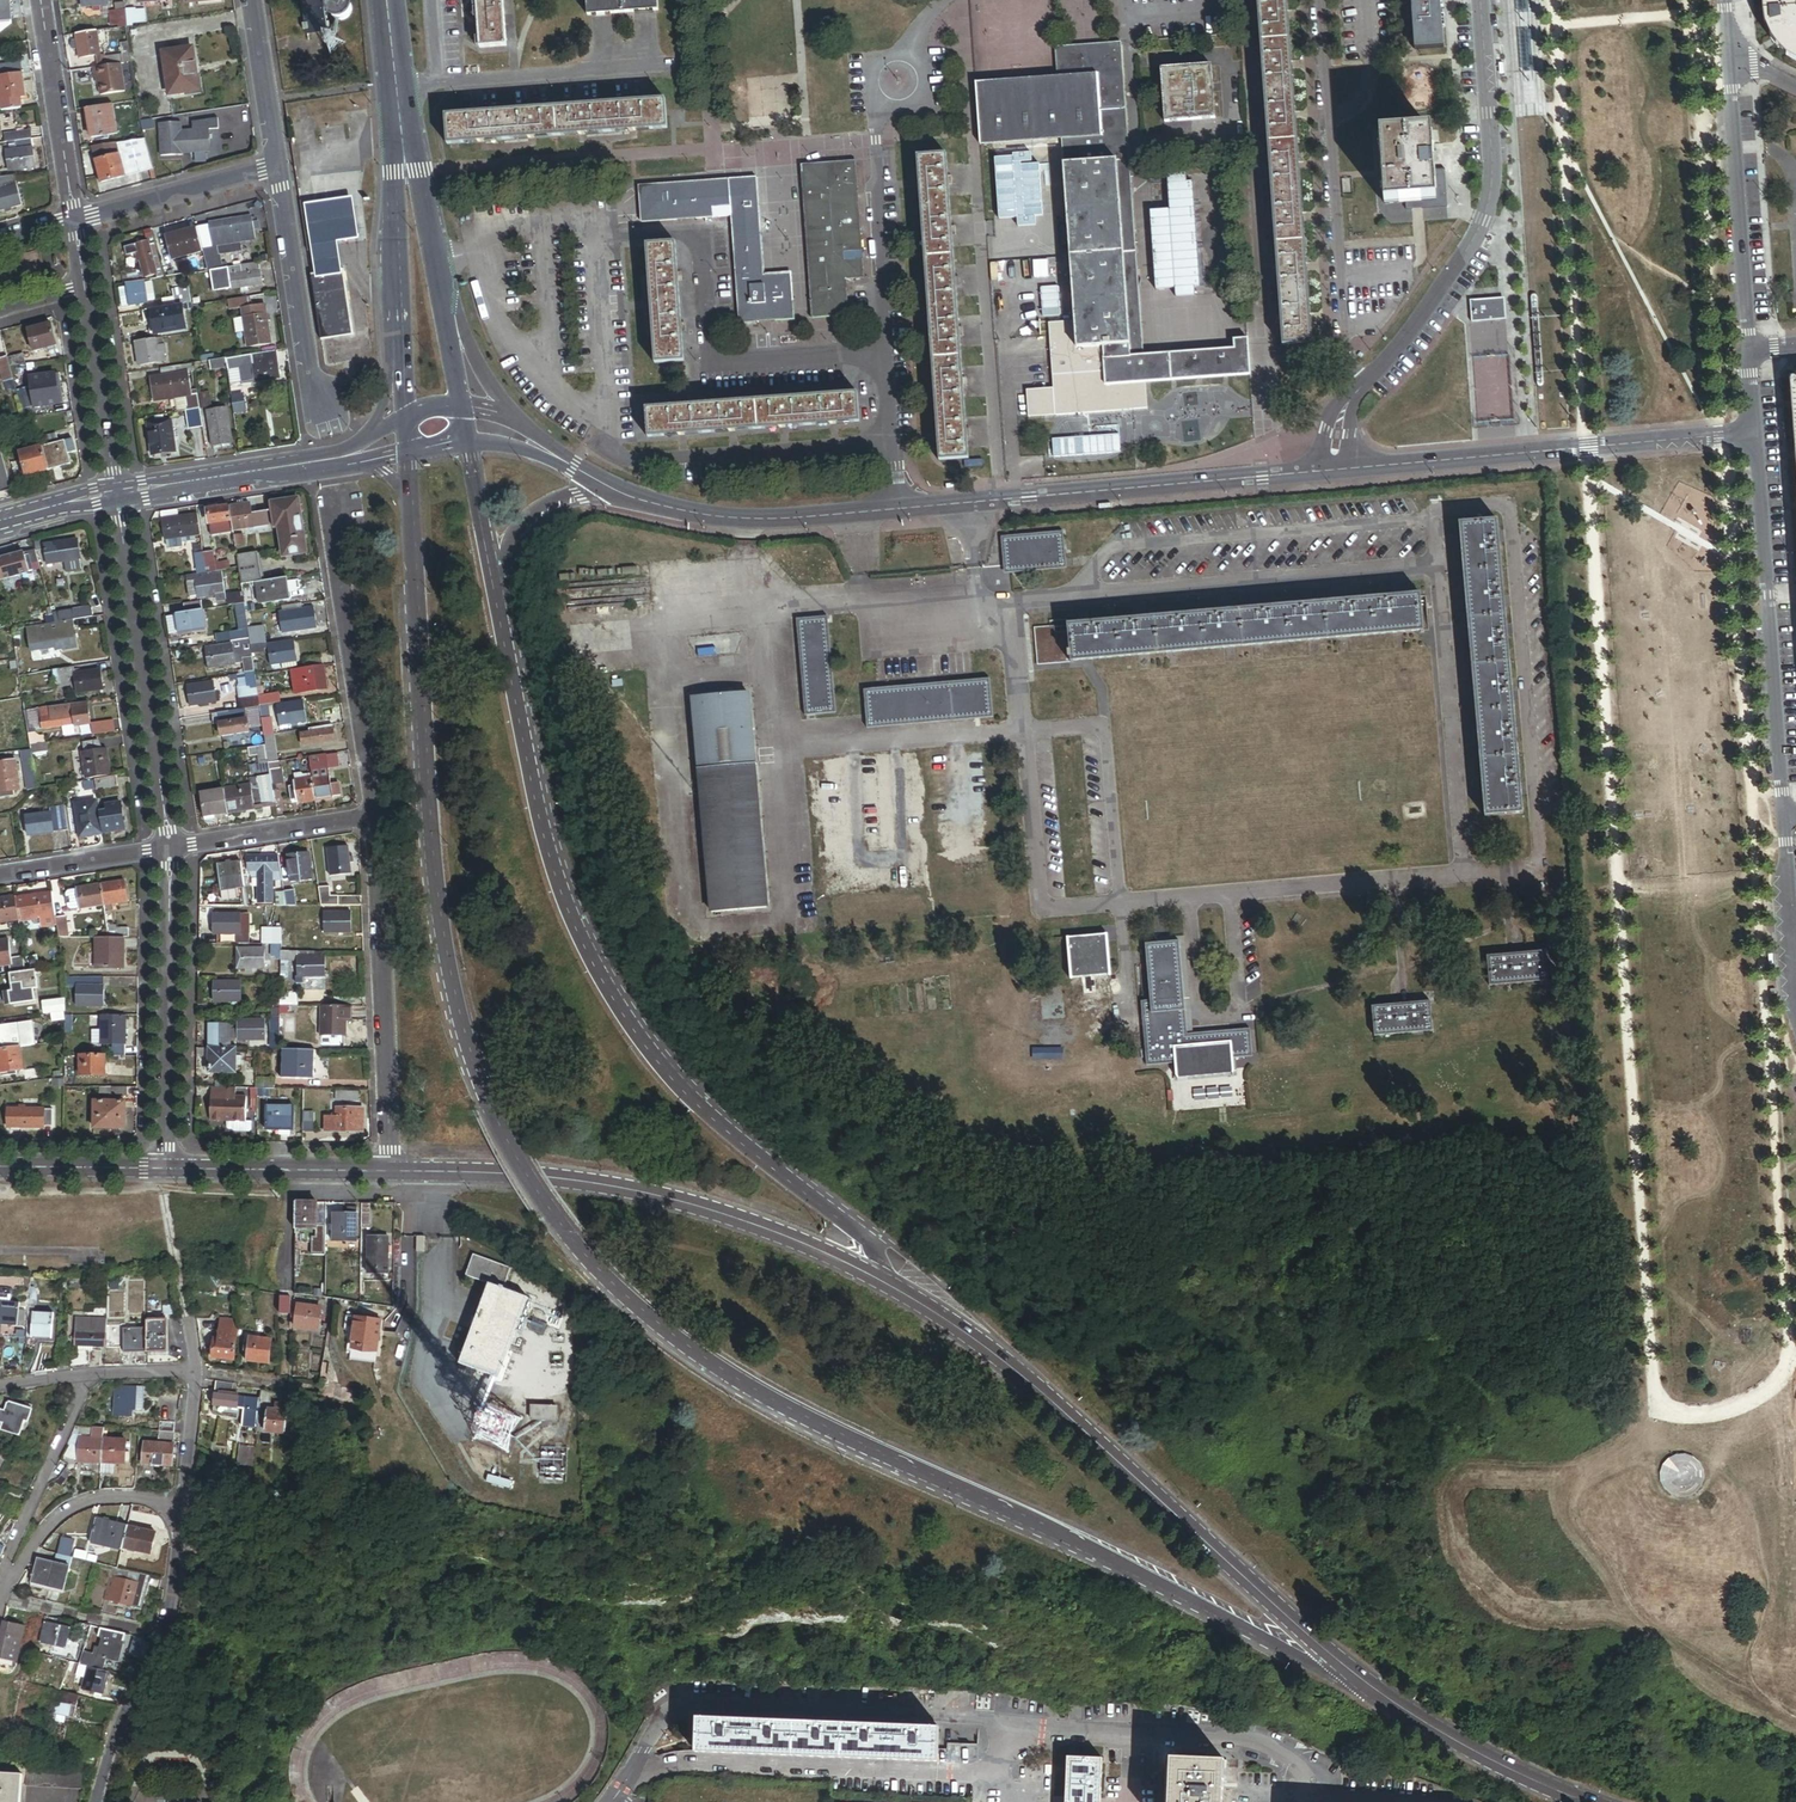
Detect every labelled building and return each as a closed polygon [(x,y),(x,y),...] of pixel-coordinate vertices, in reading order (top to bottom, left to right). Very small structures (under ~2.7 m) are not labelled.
[(10,0),(0,0),(0,21),(12,20),(10,0)] [(83,7),(92,6),(92,10),(100,9),(99,6),(109,5),(109,0),(82,0),(83,7)] [(308,34),(326,31),(323,9),(329,8),(330,12),(330,14),(332,16),(333,17),(335,19),(339,20),(341,20),(344,19),(346,18),(348,17),(349,15),(350,13),(351,10),(351,8),(350,6),(349,3),(348,2),(347,1),(346,0),(334,0),(333,1),(333,0),(324,0),(321,0),(303,0),(308,34)] [(479,50),(506,48),(502,0),(476,0),(479,50)] [(588,17),(658,11),(657,0),(587,0),(588,17)] [(1286,0),(1257,0),(1258,13),(1255,13),(1256,21),(1258,21),(1262,64),(1259,64),(1260,71),(1262,71),(1265,114),(1263,114),(1264,122),(1266,121),(1269,165),(1267,165),(1267,172),(1270,172),(1273,215),(1271,216),(1271,223),(1274,223),(1277,265),(1274,266),(1275,274),(1277,274),(1281,315),(1278,315),(1278,324),(1281,324),(1283,345),(1312,343),(1286,0)] [(1415,50),(1443,48),(1439,0),(1411,0),(1412,11),(1409,11),(1410,19),(1413,19),(1415,50)] [(1795,0),(1762,0),(1763,16),(1765,24),(1767,32),(1772,41),(1778,48),(1786,55),(1793,60),(1795,61),(1795,15),(1795,13),(1795,0)] [(145,25),(144,9),(127,11),(128,26),(145,25)] [(123,27),(128,26),(127,11),(118,12),(119,25),(123,24),(123,27)] [(97,32),(76,35),(80,59),(101,55),(97,32)] [(131,62),(128,42),(121,43),(124,64),(131,63),(131,62)] [(1055,47),(1057,78),(1096,74),(1101,136),(1061,139),(1063,164),(1116,161),(1129,160),(1120,43),(1055,47)] [(199,90),(192,47),(162,51),(169,94),(199,90)] [(122,64),(121,55),(101,58),(103,67),(122,64)] [(4,76),(22,74),(21,65),(3,67),(4,76)] [(1161,70),(1165,123),(1215,120),(1211,66),(1161,70)] [(22,74),(4,76),(0,77),(0,94),(1,100),(20,98),(25,97),(22,74)] [(1057,78),(976,83),(980,145),(1061,139),(1101,136),(1096,74),(1057,78)] [(21,109),(20,98),(1,100),(2,111),(21,109)] [(446,116),(448,145),(667,130),(665,101),(635,103),(634,100),(627,100),(627,103),(584,106),(584,104),(577,104),(577,107),(533,110),(533,107),(526,108),(526,111),(483,114),(483,111),(476,111),(476,114),(446,116)] [(118,134),(114,105),(88,108),(92,138),(118,134)] [(226,125),(225,109),(202,112),(202,118),(193,119),(193,113),(181,115),(181,123),(185,122),(186,128),(226,125)] [(182,133),(181,123),(181,115),(160,118),(161,156),(182,155),(182,152),(182,148),(193,148),(193,152),(215,151),(214,132),(182,133)] [(21,140),(32,139),(30,130),(4,133),(4,136),(20,134),(21,140)] [(1443,170),(1433,171),(1430,131),(1379,134),(1384,205),(1406,203),(1407,210),(1446,207),(1443,170)] [(14,141),(21,140),(20,134),(4,136),(5,142),(14,141)] [(33,148),(32,139),(21,140),(14,141),(15,151),(33,148)] [(155,173),(145,139),(116,144),(118,156),(122,178),(155,173)] [(118,156),(116,144),(92,147),(94,159),(118,156)] [(35,168),(33,148),(15,151),(7,152),(9,171),(35,168)] [(122,178),(118,156),(94,159),(97,182),(122,178)] [(917,158),(939,461),(968,459),(966,438),(969,438),(969,430),(965,430),(962,388),(966,387),(965,379),(962,380),(959,336),(962,336),(962,329),(958,329),(955,286),(959,286),(958,278),(955,279),(952,236),(955,236),(954,228),(951,228),(948,185),(951,185),(951,177),(948,177),(946,156),(917,158)] [(1137,278),(1129,160),(1116,161),(1129,345),(1102,347),(1103,358),(1135,356),(1130,278),(1137,278)] [(1116,161),(1063,164),(1074,321),(1076,348),(1102,347),(1129,345),(1116,161)] [(801,166),(803,192),(804,212),(808,264),(812,318),(848,316),(846,280),(863,279),(855,162),(801,166)] [(14,175),(0,177),(0,210),(22,205),(14,175)] [(756,178),(638,187),(641,224),(731,218),(738,324),(793,320),(790,274),(763,276),(756,178)] [(313,276),(343,272),(341,260),(339,243),(342,242),(361,239),(355,198),(338,201),(314,204),(303,206),(313,276)] [(221,222),(222,225),(223,235),(254,230),(253,224),(252,218),(221,222)] [(222,225),(211,226),(212,237),(223,235),(222,225)] [(211,226),(197,228),(197,229),(201,244),(213,241),(212,237),(211,226)] [(201,244),(197,229),(166,238),(172,260),(203,252),(201,244)] [(201,244),(203,252),(211,250),(213,250),(212,247),(256,241),(254,230),(223,235),(212,237),(213,241),(201,244)] [(158,275),(150,248),(149,242),(137,246),(139,253),(141,261),(145,278),(158,275)] [(647,246),(655,364),(683,362),(681,332),(684,332),(684,325),(680,325),(678,282),(680,282),(680,274),(677,274),(675,244),(647,246)] [(139,253),(137,246),(136,245),(125,248),(127,257),(136,254),(139,253)] [(165,278),(156,247),(150,248),(158,275),(159,279),(165,278)] [(40,250),(22,252),(24,275),(42,274),(40,250)] [(209,271),(216,270),(211,250),(203,252),(208,271),(209,271)] [(260,272),(259,263),(240,267),(241,275),(260,272)] [(230,277),(241,275),(240,267),(228,268),(229,276),(222,277),(223,288),(231,286),(230,277)] [(229,276),(228,268),(216,270),(209,271),(213,292),(232,289),(231,286),(223,288),(222,277),(229,276)] [(241,275),(230,277),(231,286),(232,289),(240,288),(248,287),(262,284),(260,272),(241,275)] [(311,277),(320,339),(352,334),(343,272),(313,276),(311,277)] [(138,274),(124,276),(125,284),(139,282),(138,274)] [(1143,355),(1137,278),(1130,278),(1135,356),(1143,355)] [(139,282),(125,284),(126,287),(129,307),(129,308),(147,305),(147,303),(144,283),(143,282),(139,282)] [(144,283),(147,303),(155,301),(152,282),(144,283)] [(126,287),(119,289),(122,308),(129,307),(126,287)] [(191,287),(175,289),(176,296),(192,294),(191,287)] [(193,304),(192,294),(176,296),(177,306),(183,305),(193,304)] [(205,294),(196,295),(197,304),(207,302),(205,294)] [(253,307),(251,297),(230,300),(232,311),(241,309),(247,349),(272,345),(265,305),(253,307)] [(1470,300),(1470,322),(1504,322),(1504,300),(1470,300)] [(183,305),(177,306),(151,310),(155,334),(186,329),(183,305)] [(1103,358),(1102,347),(1076,348),(1074,321),(1048,323),(1055,415),(1146,408),(1145,383),(1105,385),(1103,358)] [(53,324),(30,331),(35,352),(59,345),(53,324)] [(156,339),(158,353),(164,352),(162,338),(156,339)] [(158,353),(156,339),(135,342),(139,366),(160,363),(158,353)] [(1143,355),(1135,356),(1103,358),(1105,385),(1145,383),(1250,375),(1247,339),(1233,340),(1234,349),(1143,355)] [(276,352),(252,356),(253,363),(264,362),(265,368),(278,366),(276,352)] [(26,353),(8,356),(8,357),(11,367),(29,364),(26,353)] [(252,356),(235,358),(236,366),(242,365),(253,363),(252,356)] [(8,357),(0,359),(0,376),(2,383),(15,380),(11,367),(8,357)] [(235,358),(226,359),(227,364),(227,368),(236,366),(235,358)] [(227,364),(226,359),(211,361),(212,370),(225,368),(224,365),(227,364)] [(253,363),(242,365),(245,383),(256,382),(254,370),(253,363)] [(195,371),(194,364),(167,368),(168,376),(188,372),(195,371)] [(236,366),(227,368),(230,386),(242,384),(245,383),(242,365),(236,366)] [(280,378),(278,366),(265,368),(254,370),(256,382),(280,378)] [(188,372),(168,376),(144,380),(148,405),(174,401),(190,398),(192,410),(200,409),(200,405),(201,405),(199,396),(192,397),(188,372)] [(33,389),(57,385),(57,383),(56,373),(31,376),(33,389)] [(230,386),(232,397),(234,396),(244,395),(242,384),(230,386)] [(60,404),(57,385),(33,389),(36,407),(60,404)] [(36,407),(33,389),(25,390),(28,408),(36,407)] [(646,410),(649,439),(859,423),(857,394),(836,396),(836,393),(828,393),(828,396),(785,399),(785,396),(778,397),(778,400),(735,403),(735,400),(727,401),(727,404),(684,407),(684,404),(677,404),(677,408),(646,410)] [(247,413),(244,395),(234,396),(236,414),(247,413)] [(190,398),(174,401),(176,413),(184,412),(192,410),(190,398)] [(200,409),(192,410),(184,412),(187,429),(204,426),(201,409),(200,409)] [(233,444),(228,409),(208,412),(213,447),(233,444)] [(149,434),(174,430),(172,421),(148,425),(149,434)] [(177,452),(174,430),(149,434),(152,456),(177,452)] [(56,436),(41,440),(43,450),(59,445),(56,436)] [(43,450),(49,471),(71,465),(65,444),(59,445),(43,450)] [(11,487),(0,448),(0,489),(11,487)] [(37,475),(49,471),(43,450),(21,456),(23,461),(27,477),(37,475)] [(39,479),(37,475),(27,477),(23,461),(13,464),(19,484),(39,479)] [(298,499),(270,503),(272,513),(274,525),(274,528),(280,527),(285,556),(307,553),(298,499)] [(254,528),(253,515),(251,504),(247,504),(240,505),(244,529),(254,528)] [(240,505),(230,507),(232,520),(234,531),(244,529),(240,505)] [(232,520),(230,507),(208,510),(210,523),(232,520)] [(164,520),(177,518),(176,511),(162,513),(164,520)] [(274,525),(272,513),(253,515),(254,528),(274,525)] [(201,535),(198,515),(177,518),(164,520),(166,540),(167,540),(168,547),(171,549),(181,548),(182,545),(182,543),(196,541),(195,536),(201,535)] [(232,520),(210,523),(212,536),(234,532),(234,531),(232,520)] [(1461,525),(1487,815),(1520,812),(1495,522),(1461,525)] [(235,536),(236,545),(245,544),(244,534),(235,536)] [(1002,570),(1064,569),(1063,534),(1002,535),(1002,570)] [(78,540),(45,545),(48,565),(64,563),(80,560),(81,560),(78,540)] [(37,552),(27,555),(32,573),(42,570),(37,552)] [(214,552),(204,554),(205,557),(207,573),(222,570),(231,569),(230,561),(218,563),(218,559),(215,560),(214,552)] [(262,582),(258,553),(238,556),(242,585),(257,583),(262,582)] [(27,555),(8,560),(13,578),(32,573),(27,555)] [(202,573),(207,573),(205,557),(196,559),(198,571),(201,571),(202,573)] [(0,562),(0,579),(1,582),(13,578),(8,560),(0,562)] [(80,560),(64,563),(66,574),(81,571),(80,560)] [(188,599),(199,597),(196,579),(222,574),(222,570),(207,573),(202,573),(185,576),(188,599)] [(222,574),(196,579),(199,597),(199,599),(215,596),(225,594),(222,574)] [(287,582),(286,578),(262,582),(257,583),(261,605),(290,600),(288,591),(287,582)] [(298,580),(287,582),(288,591),(300,589),(298,580)] [(245,603),(244,598),(242,598),(241,592),(228,594),(230,606),(232,605),(245,603)] [(225,594),(215,596),(216,603),(227,602),(225,594)] [(246,596),(244,596),(244,598),(245,603),(246,611),(247,612),(254,611),(253,603),(248,604),(246,596)] [(1069,627),(1072,661),(1422,630),(1419,596),(1069,627)] [(202,602),(183,605),(185,613),(203,610),(202,602)] [(246,611),(245,603),(232,605),(233,613),(236,612),(246,611)] [(92,607),(81,609),(82,619),(94,617),(92,607)] [(314,608),(298,610),(288,612),(291,631),(317,628),(314,608)] [(81,609),(54,614),(55,615),(56,624),(72,621),(82,619),(81,609)] [(207,631),(203,610),(185,613),(177,614),(180,635),(207,631)] [(246,611),(236,612),(239,630),(215,634),(217,643),(240,640),(251,638),(250,636),(247,612),(246,611)] [(177,614),(167,616),(170,637),(180,635),(177,614)] [(56,624),(55,615),(47,617),(49,625),(56,624)] [(798,621),(807,715),(834,712),(826,619),(798,621)] [(62,652),(77,649),(72,621),(56,624),(49,625),(26,629),(30,653),(54,649),(54,652),(62,650),(62,652)] [(250,636),(251,638),(252,645),(267,642),(266,637),(263,637),(263,634),(250,636)] [(251,638),(240,640),(243,659),(248,658),(253,657),(253,654),(252,645),(251,638)] [(298,661),(295,641),(269,645),(272,665),(281,663),(297,661),(298,661)] [(268,647),(267,642),(252,645),(253,654),(265,652),(265,648),(268,647)] [(233,655),(231,645),(206,648),(209,668),(238,664),(237,655),(233,655)] [(256,673),(253,657),(248,658),(249,660),(245,661),(247,674),(256,673)] [(305,668),(322,666),(320,658),(304,660),(305,668)] [(297,661),(281,663),(282,670),(298,668),(297,661)] [(328,689),(324,665),(322,666),(305,668),(304,669),(305,677),(306,683),(307,692),(328,689)] [(76,674),(75,668),(55,671),(56,680),(69,678),(76,677),(76,674)] [(296,691),(301,690),(300,684),(299,678),(305,677),(304,669),(292,670),(296,691)] [(101,670),(76,674),(76,677),(79,694),(105,690),(101,670)] [(55,671),(52,671),(55,689),(70,687),(69,678),(56,680),(55,671)] [(256,673),(247,674),(249,687),(253,686),(253,689),(258,688),(256,673)] [(259,696),(258,688),(253,689),(253,686),(249,687),(247,674),(239,675),(240,684),(238,688),(240,700),(239,700),(241,709),(246,708),(252,707),(261,706),(259,696)] [(865,692),(868,727),(991,717),(988,681),(865,692)] [(214,682),(188,686),(191,706),(217,702),(214,682)] [(281,693),(259,696),(261,706),(266,705),(277,704),(282,703),(281,693)] [(693,698),(712,913),(766,908),(747,693),(693,698)] [(304,702),(278,705),(278,708),(280,720),(281,725),(307,721),(304,702)] [(34,703),(25,704),(26,712),(36,710),(34,703)] [(86,709),(85,703),(52,708),(52,711),(42,712),(45,730),(77,725),(78,728),(93,725),(90,708),(86,709)] [(263,720),(261,706),(252,707),(254,723),(263,722),(263,720)] [(241,709),(213,714),(214,724),(220,723),(248,719),(246,708),(241,709)] [(248,720),(248,719),(220,723),(222,736),(250,732),(249,730),(248,720)] [(268,721),(268,719),(263,720),(263,722),(265,735),(274,734),(272,721),(268,721)] [(281,725),(280,720),(272,721),(274,734),(284,732),(283,728),(307,724),(307,721),(281,725)] [(39,734),(38,725),(28,727),(31,746),(47,744),(45,733),(39,734)] [(333,725),(308,729),(309,733),(334,729),(333,725)] [(309,733),(301,734),(303,746),(336,741),(334,729),(309,733)] [(276,746),(274,734),(265,735),(267,745),(267,748),(276,746)] [(98,741),(83,743),(84,752),(81,752),(85,780),(110,776),(106,749),(100,750),(98,741)] [(47,744),(31,746),(32,750),(33,755),(48,752),(47,744)] [(261,765),(270,763),(267,748),(267,745),(249,747),(251,758),(259,757),(261,765)] [(278,762),(276,746),(267,748),(270,763),(278,762)] [(32,750),(25,751),(27,761),(33,760),(33,755),(32,750)] [(322,765),(321,757),(310,759),(311,766),(322,765)] [(27,761),(22,762),(27,791),(38,789),(33,760),(27,761)] [(0,764),(0,793),(14,791),(19,790),(16,762),(0,764)] [(279,762),(278,762),(270,763),(271,770),(280,768),(279,762)] [(273,785),(283,784),(280,768),(271,770),(271,776),(273,785)] [(295,781),(313,778),(312,773),(304,774),(302,772),(294,774),(295,781)] [(332,785),(330,775),(313,778),(316,800),(334,797),(332,790),(336,789),(335,784),(332,785)] [(119,784),(118,776),(95,780),(97,788),(119,784)] [(273,785),(271,776),(251,779),(252,785),(252,789),(261,787),(264,802),(254,803),(255,810),(276,807),(273,785)] [(316,800),(313,778),(295,781),(295,784),(298,800),(298,803),(316,800)] [(94,782),(83,784),(84,795),(96,793),(94,782)] [(298,800),(295,784),(289,784),(292,801),(298,800)] [(252,785),(224,789),(224,790),(228,814),(255,810),(254,803),(252,789),(252,785)] [(261,787),(252,789),(254,803),(264,802),(261,787)] [(228,814),(224,790),(201,793),(205,818),(228,814)] [(104,833),(100,813),(98,813),(96,800),(77,803),(82,839),(104,836),(104,833)] [(107,806),(108,811),(123,809),(122,803),(107,806)] [(65,805),(50,807),(51,814),(66,812),(65,805)] [(108,811),(100,813),(104,833),(126,830),(123,809),(108,811)] [(69,830),(66,812),(51,814),(54,833),(69,830)] [(54,833),(51,814),(26,818),(29,836),(54,833)] [(349,847),(328,849),(331,877),(352,874),(349,847)] [(310,854),(289,856),(292,882),(312,880),(310,854)] [(960,872),(990,872),(990,854),(960,855),(960,872)] [(283,881),(279,856),(249,856),(249,873),(250,873),(259,873),(259,878),(259,903),(275,903),(275,881),(283,881)] [(246,886),(242,862),(218,866),(222,890),(237,888),(246,886)] [(124,881),(101,885),(104,906),(128,902),(124,881)] [(104,906),(101,885),(77,889),(80,910),(104,906)] [(237,888),(222,890),(223,901),(239,898),(237,888)] [(295,891),(284,893),(287,907),(297,906),(295,891)] [(327,892),(320,893),(322,906),(329,906),(328,900),(327,892)] [(56,917),(52,893),(40,895),(43,919),(56,917)] [(284,893),(277,893),(277,907),(287,907),(284,893)] [(40,895),(16,899),(19,921),(19,923),(40,919),(43,919),(40,895)] [(15,896),(0,899),(0,924),(19,921),(16,899),(15,896)] [(328,900),(329,906),(353,907),(353,897),(336,897),(336,900),(328,900)] [(250,943),(249,913),(214,915),(215,935),(238,934),(238,943),(250,943)] [(351,913),(325,913),(325,933),(351,933),(351,913)] [(43,919),(40,919),(42,929),(57,926),(56,917),(43,919)] [(57,919),(59,938),(69,937),(68,932),(67,925),(66,917),(57,919)] [(123,938),(130,938),(130,929),(111,929),(111,938),(123,938)] [(282,945),(282,929),(273,929),(273,937),(272,945),(282,945)] [(282,952),(291,952),(291,932),(287,932),(287,929),(282,929),(282,945),(282,952)] [(1068,938),(1072,978),(1110,974),(1106,935),(1068,938)] [(111,938),(109,938),(104,938),(96,938),(96,969),(123,969),(123,938),(111,938)] [(9,965),(12,965),(12,958),(9,940),(0,942),(0,967),(9,965)] [(1178,1078),(1233,1074),(1232,1056),(1251,1055),(1249,1031),(1186,1036),(1178,943),(1163,944),(1148,945),(1152,1002),(1144,1003),(1148,1063),(1176,1061),(1178,1078)] [(282,952),(282,945),(272,945),(272,958),(277,958),(277,960),(281,960),(282,952)] [(250,949),(238,949),(239,969),(265,969),(265,949),(250,949)] [(291,952),(282,952),(281,960),(281,979),(289,979),(290,962),(298,961),(298,976),(296,976),(296,984),(305,984),(305,981),(306,978),(326,978),(325,955),(299,956),(299,952),(291,952)] [(1489,957),(1491,984),(1546,979),(1543,952),(1489,957)] [(25,956),(12,958),(12,965),(25,963),(25,956)] [(10,974),(27,972),(25,963),(12,965),(9,965),(10,974)] [(38,989),(35,971),(27,972),(10,974),(11,984),(22,983),(23,991),(33,989),(38,989)] [(85,978),(66,977),(66,987),(77,988),(77,986),(85,986),(85,978)] [(104,987),(104,978),(85,978),(85,986),(104,987)] [(241,982),(215,983),(215,1002),(241,1002),(241,982)] [(35,1002),(33,989),(23,991),(22,983),(11,984),(12,991),(3,993),(5,1006),(35,1002)] [(104,987),(85,986),(77,986),(77,988),(77,1006),(104,1006),(104,987)] [(288,1006),(299,1006),(299,994),(281,993),(281,1006),(288,1006)] [(64,1012),(66,1011),(65,999),(43,1002),(45,1014),(51,1013),(64,1012)] [(1374,1007),(1376,1034),(1431,1029),(1428,1003),(1374,1007)] [(321,1006),(321,1037),(347,1037),(347,1022),(352,1022),(352,1007),(321,1006)] [(64,1012),(51,1013),(52,1022),(65,1020),(64,1012)] [(114,1045),(125,1045),(125,1017),(102,1017),(102,1030),(102,1042),(102,1044),(114,1045)] [(240,1021),(239,1030),(239,1041),(266,1042),(266,1021),(240,1021)] [(32,1023),(17,1026),(20,1048),(36,1046),(32,1023)] [(210,1025),(210,1049),(231,1049),(231,1041),(231,1030),(231,1025),(210,1025)] [(20,1048),(17,1026),(0,1028),(0,1051),(20,1048)] [(239,1030),(231,1030),(231,1041),(239,1041),(239,1030)] [(280,1049),(281,1033),(273,1033),(272,1033),(271,1046),(276,1046),(276,1049),(280,1049)] [(110,1056),(125,1056),(125,1045),(114,1045),(114,1048),(110,1048),(110,1056)] [(0,1051),(0,1074),(23,1070),(20,1048),(0,1051)] [(231,1049),(210,1049),(210,1073),(236,1074),(236,1049),(231,1049)] [(316,1080),(316,1051),(285,1050),(284,1079),(316,1080)] [(106,1056),(81,1056),(81,1076),(105,1076),(106,1056)] [(277,1079),(258,1079),(258,1089),(277,1090),(277,1079)] [(128,1097),(128,1088),(112,1087),(112,1094),(112,1097),(128,1097)] [(236,1087),(212,1087),(212,1120),(246,1121),(247,1096),(236,1096),(236,1087)] [(336,1092),(336,1101),(358,1101),(359,1092),(336,1092)] [(125,1102),(94,1102),(94,1129),(125,1129),(125,1102)] [(295,1107),(267,1107),(266,1130),(295,1130),(295,1107)] [(326,1109),(326,1117),(337,1117),(337,1109),(326,1109)] [(337,1117),(337,1131),(337,1132),(358,1132),(358,1123),(358,1110),(337,1109),(337,1117)] [(44,1126),(44,1110),(18,1110),(18,1116),(32,1116),(32,1128),(44,1128),(44,1126)] [(54,1110),(44,1110),(44,1126),(54,1126),(54,1110)] [(304,1112),(303,1131),(315,1131),(315,1112),(304,1112)] [(18,1116),(8,1116),(8,1128),(32,1128),(32,1116),(18,1116)] [(337,1117),(326,1117),(326,1131),(337,1131),(337,1117)] [(316,1230),(317,1202),(296,1202),(295,1230),(316,1230)] [(370,1204),(361,1204),(361,1211),(361,1229),(369,1229),(370,1204)] [(357,1214),(333,1214),(333,1241),(357,1242),(357,1214)] [(388,1237),(368,1237),(368,1274),(388,1274),(388,1237)] [(425,1237),(417,1237),(416,1252),(425,1252),(425,1237)] [(489,1285),(460,1365),(499,1379),(528,1299),(503,1290),(511,1269),(473,1256),(466,1276),(489,1285)] [(122,1278),(113,1279),(113,1287),(122,1287),(122,1278)] [(240,1289),(224,1287),(223,1296),(240,1297),(240,1295),(240,1289)] [(11,1301),(12,1293),(0,1292),(0,1300),(11,1301)] [(288,1295),(280,1294),(281,1316),(290,1316),(288,1295)] [(31,1297),(29,1334),(54,1336),(56,1311),(35,1310),(36,1297),(31,1297)] [(0,1300),(0,1324),(20,1325),(21,1309),(21,1301),(11,1301),(0,1300)] [(321,1308),(299,1305),(296,1328),(318,1331),(321,1308)] [(29,1334),(28,1338),(57,1340),(59,1312),(56,1311),(54,1336),(29,1334)] [(78,1343),(82,1343),(82,1347),(94,1348),(94,1344),(108,1344),(110,1316),(79,1314),(78,1343)] [(170,1317),(150,1317),(150,1326),(151,1350),(171,1350),(170,1317)] [(382,1320),(355,1317),(351,1346),(378,1350),(382,1320)] [(221,1319),(220,1327),(220,1330),(219,1331),(216,1331),(215,1339),(237,1341),(239,1320),(221,1319)] [(151,1350),(150,1326),(128,1326),(128,1350),(151,1350)] [(253,1338),(253,1335),(246,1334),(244,1352),(247,1353),(249,1338),(253,1338)] [(255,1339),(253,1338),(249,1338),(247,1353),(246,1362),(269,1364),(272,1340),(255,1339)] [(234,1361),(237,1341),(215,1339),(213,1359),(234,1361)] [(94,1348),(93,1364),(103,1364),(104,1348),(94,1348)] [(39,1353),(37,1371),(50,1369),(53,1351),(39,1353)] [(234,1385),(216,1383),(215,1391),(233,1393),(234,1385)] [(145,1407),(147,1386),(120,1384),(119,1394),(124,1394),(130,1394),(130,1403),(132,1403),(132,1407),(145,1407)] [(299,1394),(284,1392),(283,1402),(290,1403),(288,1421),(296,1423),(299,1394)] [(239,1397),(233,1396),(215,1394),(214,1406),(244,1410),(245,1399),(239,1397)] [(0,1411),(0,1419),(6,1421),(4,1428),(23,1434),(28,1419),(32,1420),(36,1407),(28,1404),(11,1398),(8,1409),(1,1407),(0,1411)] [(257,1400),(245,1399),(244,1410),(243,1417),(242,1427),(254,1429),(257,1400)] [(122,1416),(123,1400),(113,1400),(112,1415),(122,1416)] [(244,1410),(214,1406),(213,1413),(243,1417),(244,1410)] [(531,1407),(531,1421),(557,1421),(557,1407),(531,1407)] [(288,1412),(267,1410),(265,1430),(286,1433),(288,1412)] [(164,1420),(163,1429),(178,1430),(179,1421),(164,1420)] [(93,1432),(94,1425),(78,1424),(75,1432),(83,1432),(93,1432)] [(96,1425),(96,1437),(106,1438),(107,1426),(96,1425)] [(178,1430),(163,1429),(163,1438),(178,1439),(178,1430)] [(72,1439),(71,1445),(83,1445),(83,1436),(83,1432),(75,1432),(72,1439)] [(82,1459),(105,1460),(106,1438),(96,1437),(83,1436),(83,1445),(82,1459)] [(106,1438),(105,1460),(127,1461),(129,1439),(106,1438)] [(178,1442),(148,1441),(147,1462),(177,1464),(178,1442)] [(253,1465),(255,1446),(239,1445),(238,1464),(253,1465)] [(542,1448),(541,1474),(567,1475),(568,1449),(542,1448)] [(137,1487),(139,1471),(127,1470),(126,1487),(137,1487)] [(512,1480),(489,1474),(487,1480),(510,1486),(512,1480)] [(125,1547),(131,1525),(99,1518),(94,1541),(125,1548),(125,1547)] [(16,1525),(7,1526),(0,1537),(0,1542),(7,1546),(16,1525)] [(158,1531),(131,1525),(125,1547),(153,1553),(158,1531)] [(84,1559),(59,1553),(57,1561),(82,1566),(84,1559)] [(76,1591),(82,1566),(57,1561),(39,1556),(36,1572),(34,1571),(33,1576),(35,1576),(34,1581),(76,1591)] [(144,1573),(121,1567),(117,1567),(115,1576),(116,1576),(141,1582),(144,1573)] [(152,1574),(144,1573),(141,1582),(149,1584),(152,1574)] [(111,1597),(116,1576),(115,1576),(111,1575),(106,1596),(111,1597)] [(136,1604),(141,1582),(116,1576),(111,1597),(136,1604)] [(75,1595),(76,1591),(34,1581),(33,1585),(75,1595)] [(149,1584),(141,1582),(137,1601),(145,1602),(149,1584)] [(74,1626),(47,1620),(43,1641),(69,1647),(74,1626)] [(6,1621),(0,1644),(0,1657),(19,1661),(27,1627),(6,1621)] [(100,1655),(107,1657),(119,1661),(126,1641),(106,1635),(101,1649),(100,1655)] [(151,1646),(147,1638),(137,1636),(129,1651),(144,1659),(151,1646)] [(104,1665),(107,1657),(100,1655),(95,1653),(90,1652),(88,1660),(104,1665)] [(89,1665),(81,1663),(78,1673),(87,1675),(89,1665)] [(110,1669),(89,1665),(87,1675),(84,1687),(105,1692),(107,1682),(110,1669)] [(104,1696),(123,1700),(130,1687),(107,1682),(105,1692),(104,1696)] [(57,1689),(49,1687),(47,1695),(54,1703),(57,1689)] [(81,1694),(57,1689),(54,1703),(52,1711),(53,1711),(68,1715),(76,1716),(81,1694)] [(1081,1706),(1069,1705),(1069,1719),(1081,1719),(1081,1706)] [(68,1715),(53,1711),(51,1718),(67,1721),(68,1715)] [(938,1727),(698,1718),(697,1752),(937,1761),(938,1727)] [(96,1768),(100,1756),(83,1753),(80,1762),(96,1768)] [(1101,1758),(1067,1756),(1065,1801),(1099,1801),(1101,1758)] [(1170,1758),(1168,1801),(1221,1801),(1223,1760),(1170,1758)] [(82,1771),(27,1768),(26,1785),(81,1788),(82,1771)] [(22,1773),(0,1772),(0,1801),(21,1801),(22,1773)]
